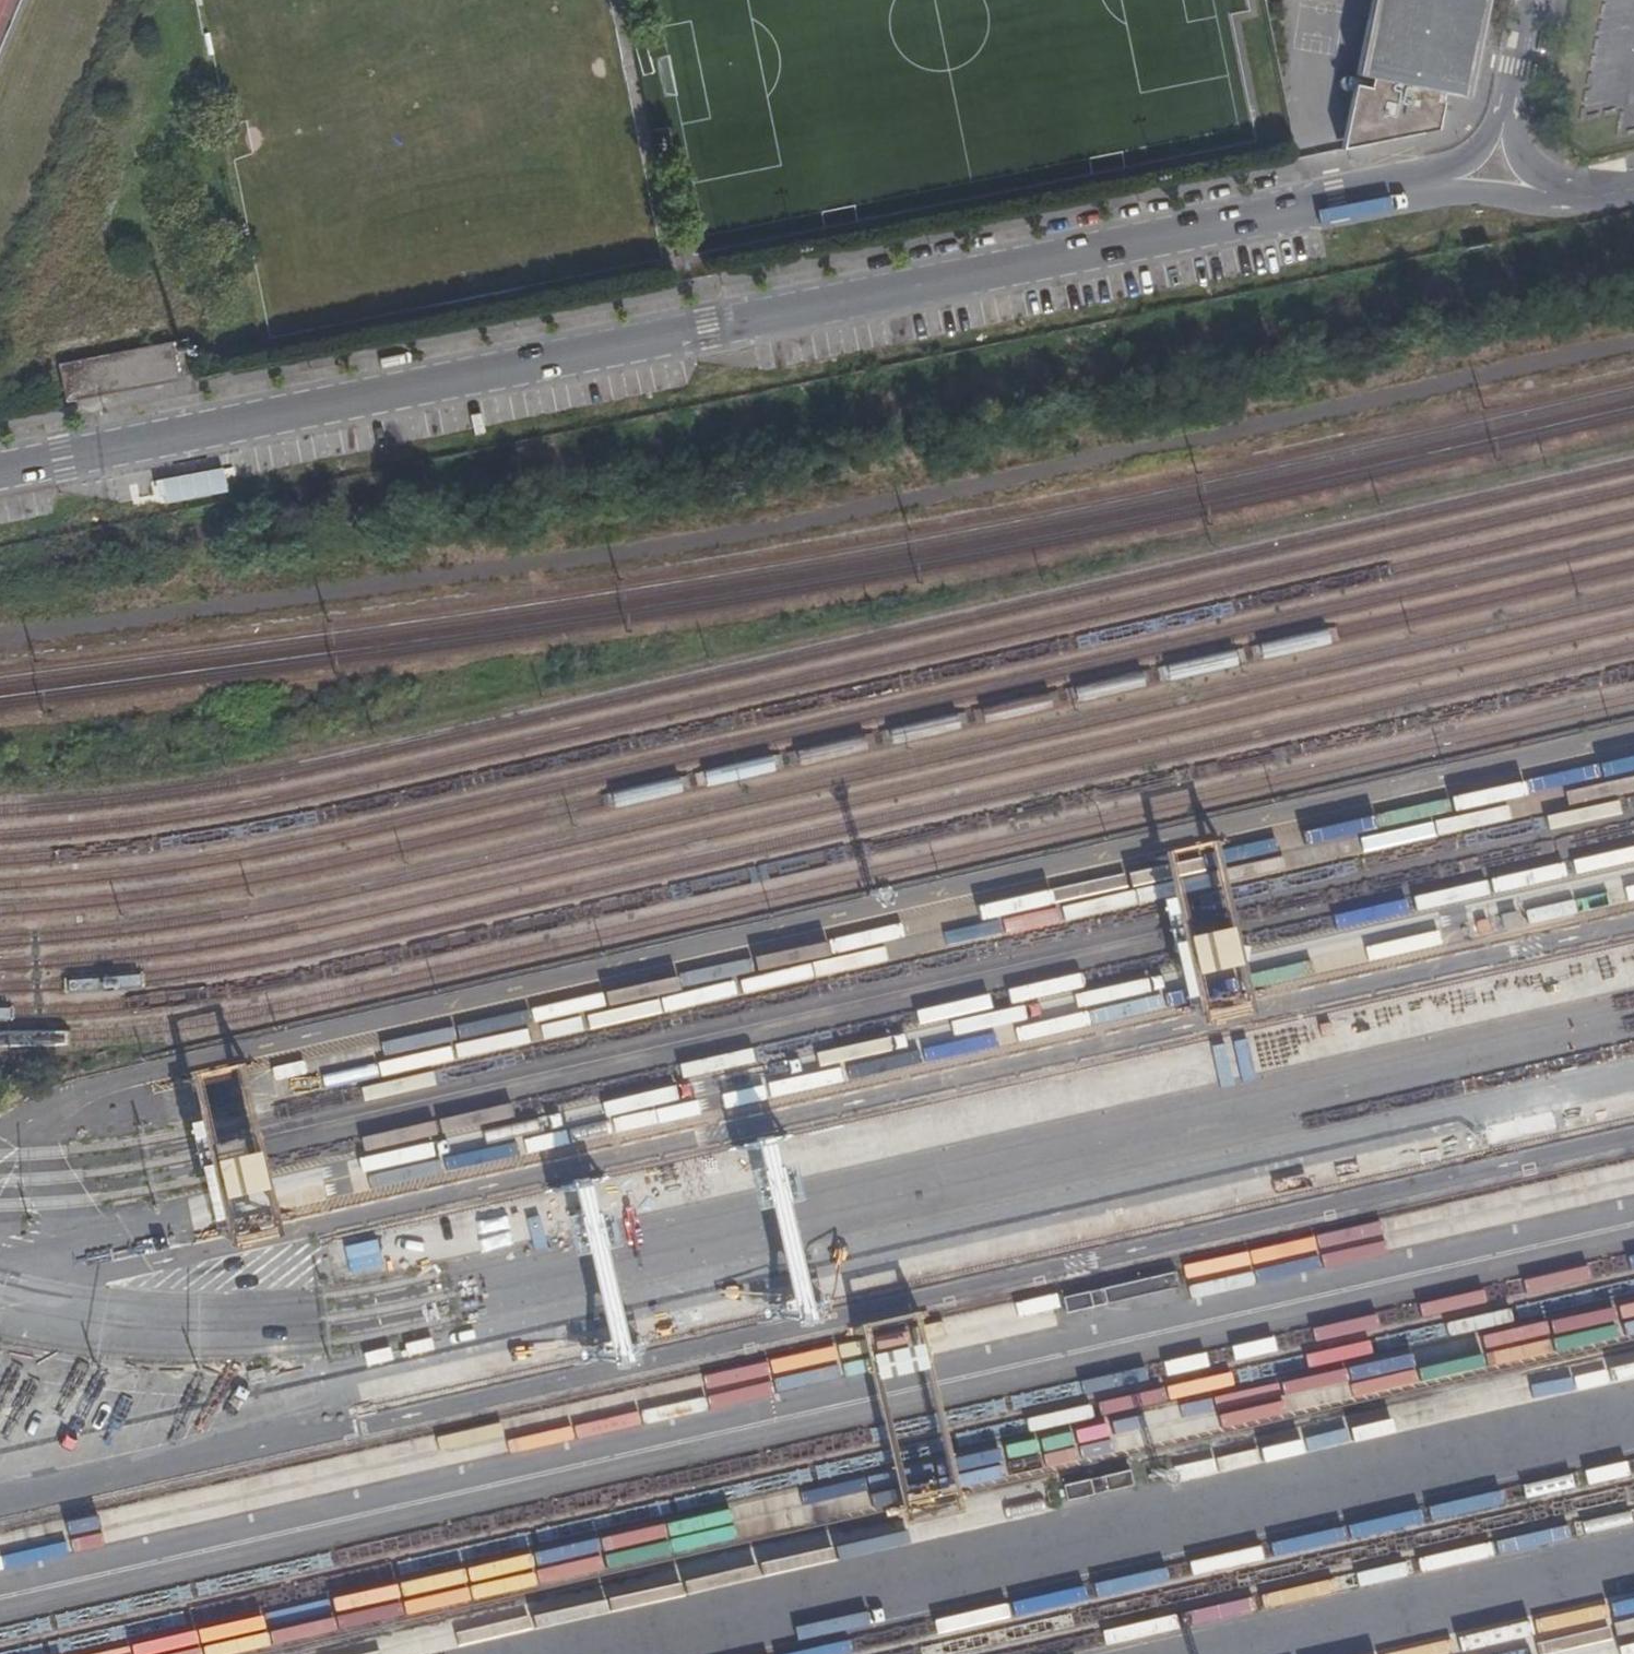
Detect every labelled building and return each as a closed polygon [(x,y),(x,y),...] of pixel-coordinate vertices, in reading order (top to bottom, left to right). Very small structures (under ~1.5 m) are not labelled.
[(1353,78),(1369,82),(1366,93),(1351,89),(1337,153),(1434,134),(1442,97),(1465,102),(1486,0),(1370,0),(1353,78)]
